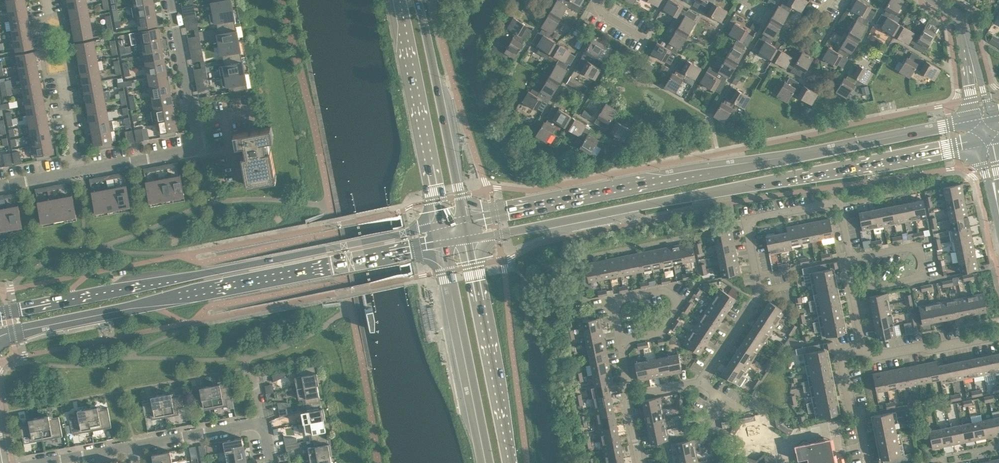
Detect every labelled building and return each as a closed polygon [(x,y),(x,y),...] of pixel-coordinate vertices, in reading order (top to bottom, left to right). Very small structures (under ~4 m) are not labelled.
[(9,10),(26,7),(25,0),(7,0),(9,10)] [(70,9),(87,6),(86,0),(68,0),(70,9)] [(211,2),(213,12),(232,9),(231,0),(213,0),(213,1),(211,2)] [(559,0),(557,0),(549,13),(560,19),(568,6),(571,0),(563,0),(562,2),(559,0)] [(568,6),(579,12),(582,6),(580,4),(583,0),(571,0),(568,6)] [(682,20),(686,14),(685,14),(680,11),(683,6),(673,0),(668,0),(663,9),(682,20)] [(705,5),(708,0),(698,0),(699,1),(695,6),(702,10),(705,6),(705,5)] [(710,0),(708,0),(705,5),(705,6),(710,9),(707,13),(721,21),(727,11),(710,0)] [(786,2),(793,6),(792,6),(801,11),(807,0),(782,0),(786,2)] [(860,0),(856,0),(851,9),(860,14),(866,18),(870,21),(874,14),(869,11),(871,7),(860,0)] [(887,16),(886,16),(893,20),(893,19),(904,0),(903,0),(890,0),(885,8),(890,11),(887,16)] [(155,12),(156,12),(155,6),(154,6),(153,2),(136,5),(132,6),(134,17),(138,16),(155,13),(155,12)] [(783,8),(779,5),(771,18),(781,25),(792,6),(793,6),(786,2),(783,8)] [(522,10),(529,14),(532,8),(525,4),(522,10)] [(87,6),(70,9),(72,19),(89,16),(87,6)] [(26,7),(9,10),(11,20),(28,17),(26,7)] [(195,8),(183,10),(184,18),(196,15),(195,8)] [(232,9),(213,12),(209,13),(211,23),(217,22),(218,28),(235,25),(232,9)] [(677,28),(688,35),(696,21),(692,19),(695,13),(688,9),(685,14),(686,14),(682,20),(677,28)] [(797,20),(802,12),(796,9),(791,17),(797,20)] [(140,28),(158,25),(157,23),(158,23),(157,17),(156,18),(155,13),(138,16),(140,28)] [(546,29),(543,34),(549,38),(560,19),(549,13),(541,26),(546,29)] [(882,13),(878,20),(884,23),(881,27),(895,35),(901,24),(893,19),(893,20),(886,16),(887,16),(882,13)] [(863,23),(866,18),(860,14),(848,33),(859,39),(867,26),(863,23)] [(186,25),(197,23),(196,15),(184,18),(186,25)] [(89,16),(72,19),(74,29),(91,26),(89,16)] [(28,17),(11,20),(13,30),(30,27),(28,17)] [(507,27),(516,32),(522,36),(527,39),(531,32),(525,29),(527,25),(514,17),(507,27)] [(578,21),(572,18),(569,24),(575,27),(578,21)] [(767,35),(764,40),(770,44),(781,25),(771,18),(763,32),(767,35)] [(749,31),(735,23),(729,34),(737,39),(737,38),(743,42),(748,45),(752,38),(746,35),(749,31)] [(760,26),(755,23),(751,28),(757,31),(760,26)] [(911,38),(916,41),(917,42),(920,35),(901,24),(895,35),(908,43),(911,38)] [(219,33),(217,34),(219,44),(238,40),(235,25),(218,28),(219,33)] [(923,28),(917,25),(914,31),(920,34),(923,28)] [(75,39),(93,36),(91,26),(74,29),(75,39)] [(30,27),(13,30),(14,40),(32,37),(30,27)] [(936,33),(925,27),(920,35),(917,42),(916,41),(914,46),(920,50),(924,44),(928,47),(936,33)] [(158,29),(158,28),(135,32),(137,44),(139,43),(160,39),(159,35),(160,35),(159,29),(158,29)] [(666,47),(672,51),(675,46),(680,48),(688,35),(677,28),(674,34),(666,47)] [(538,31),(534,38),(540,41),(534,50),(548,58),(551,53),(557,43),(549,38),(543,34),(538,31)] [(555,31),(553,36),(558,39),(561,34),(555,31)] [(505,51),(515,58),(524,44),(519,41),(522,36),(516,32),(505,51)] [(847,50),(851,53),(859,39),(848,33),(837,52),(843,56),(844,55),(847,50)] [(872,34),(869,39),(879,46),(882,40),(872,34)] [(989,42),(998,47),(998,38),(993,35),(989,42)] [(16,50),(34,47),(32,37),(14,40),(16,50)] [(759,51),(772,59),(779,49),(770,44),(764,40),(760,37),(756,44),(761,47),(759,51)] [(604,44),(593,38),(582,57),(587,60),(586,60),(593,63),(604,44)] [(740,47),(743,42),(737,38),(737,39),(726,57),(737,64),(745,50),(740,47)] [(161,41),(160,41),(160,39),(139,43),(141,54),(145,54),(162,50),(161,46),(162,46),(161,41)] [(94,40),(76,43),(78,54),(95,51),(94,40)] [(200,40),(189,42),(190,49),(202,47),(200,40)] [(221,54),(223,54),(224,60),(241,56),(238,40),(219,44),(221,54)] [(578,40),(574,46),(579,49),(583,43),(578,40)] [(657,42),(651,53),(665,61),(667,57),(673,60),(677,53),(672,51),(666,47),(657,42)] [(571,51),(557,43),(551,53),(559,58),(566,62),(570,65),(574,58),(569,55),(571,51)] [(192,57),(203,55),(202,47),(190,49),(192,57)] [(844,55),(843,56),(837,52),(829,47),(822,58),(836,66),(839,62),(844,65),(848,58),(844,55)] [(797,60),(779,49),(772,59),(786,67),(789,63),(794,66),(798,60),(797,60)] [(163,52),(162,50),(145,54),(147,65),(164,62),(164,57),(163,52)] [(34,51),(17,54),(19,65),(36,62),(34,51)] [(80,64),(97,61),(95,51),(78,54),(80,64)] [(813,57),(802,51),(800,55),(798,59),(797,60),(798,60),(794,66),(791,70),(798,74),(801,69),(805,71),(813,57)] [(883,54),(879,51),(875,57),(880,60),(883,54)] [(750,52),(747,57),(752,60),(755,54),(750,52)] [(910,77),(915,69),(915,68),(918,62),(921,58),(914,54),(911,59),(907,57),(899,71),(910,77)] [(225,65),(219,66),(221,77),(244,72),(241,56),(224,60),(225,65)] [(575,68),(595,79),(601,68),(593,63),(586,60),(587,60),(582,57),(575,68)] [(724,75),(729,77),(737,64),(726,57),(718,71),(710,66),(707,71),(715,76),(721,80),(724,75)] [(562,67),(566,62),(559,58),(548,77),(559,83),(567,70),(562,67)] [(701,68),(688,60),(685,64),(680,60),(676,67),(680,70),(687,74),(686,74),(687,74),(691,77),(695,79),(701,68)] [(82,74),(99,71),(97,61),(80,64),(82,74)] [(915,69),(934,80),(940,69),(926,61),(924,65),(918,62),(915,68),(915,69)] [(21,75),(38,72),(36,62),(19,65),(21,75)] [(165,63),(164,62),(147,65),(149,76),(166,73),(166,68),(165,63)] [(851,65),(847,72),(852,75),(858,78),(867,83),(873,73),(859,64),(858,66),(853,63),(851,65)] [(666,73),(670,68),(663,64),(660,70),(666,73)] [(675,93),(686,74),(687,74),(680,70),(677,75),(672,72),(664,86),(675,93)] [(84,84),(101,81),(99,71),(82,74),(84,84)] [(715,76),(707,71),(700,82),(714,90),(716,86),(722,89),(726,82),(721,80),(715,76)] [(23,85),(40,82),(38,72),(21,75),(23,85)] [(206,72),(195,74),(196,81),(208,79),(206,72)] [(223,87),(229,86),(230,91),(229,91),(229,92),(247,89),(244,72),(221,77),(223,87)] [(167,74),(166,73),(149,76),(151,87),(169,84),(168,80),(167,74)] [(844,77),(836,91),(847,97),(858,78),(852,75),(849,80),(844,77)] [(571,76),(566,83),(579,90),(583,83),(571,76)] [(548,77),(537,96),(543,99),(548,102),(559,83),(548,77)] [(792,93),(796,87),(799,82),(792,78),(789,84),(785,81),(777,95),(787,101),(792,93)] [(197,88),(209,86),(208,79),(196,81),(197,88)] [(86,94),(103,91),(101,81),(84,84),(86,94)] [(25,95),(42,92),(40,82),(23,85),(25,95)] [(169,85),(169,84),(151,87),(153,99),(171,95),(170,91),(169,85)] [(725,96),(729,99),(730,99),(736,102),(736,103),(744,108),(751,97),(731,85),(725,96)] [(801,90),(796,87),(792,93),(811,104),(818,93),(804,85),(801,90)] [(870,93),(868,85),(861,87),(863,95),(870,93)] [(87,104),(105,101),(103,91),(86,94),(87,104)] [(543,99),(543,100),(537,96),(529,91),(522,101),(536,110),(538,106),(544,109),(548,102),(543,99)] [(27,105),(44,102),(42,92),(25,95),(27,105)] [(602,98),(594,94),(592,98),(599,102),(602,98)] [(172,97),(171,97),(171,95),(153,99),(155,110),(173,106),(172,102),(173,102),(172,97)] [(724,122),(736,103),(736,102),(730,99),(729,99),(726,104),(722,101),(714,115),(724,122)] [(89,114),(107,111),(105,101),(87,104),(89,114)] [(28,115),(46,112),(44,102),(27,105),(28,115)] [(606,103),(594,122),(605,129),(608,124),(611,118),(612,118),(617,109),(606,103)] [(153,122),(157,121),(175,118),(174,113),(175,113),(174,108),(173,108),(173,106),(155,110),(151,110),(153,122)] [(562,125),(566,127),(573,116),(559,108),(557,112),(551,109),(547,116),(552,119),(558,122),(558,123),(562,125)] [(585,109),(581,115),(590,120),(593,114),(585,109)] [(91,124),(108,121),(107,111),(89,114),(91,124)] [(30,125),(48,122),(46,112),(28,115),(30,125)] [(583,129),(586,124),(573,116),(566,127),(585,138),(589,132),(583,129)] [(161,137),(176,134),(173,134),(172,130),(177,129),(175,118),(157,121),(159,132),(160,132),(161,137)] [(610,132),(624,140),(630,129),(612,118),(611,118),(608,124),(613,127),(610,132)] [(558,123),(558,122),(552,119),(549,124),(544,121),(536,135),(547,141),(555,127),(558,123)] [(112,120),(108,121),(91,124),(93,134),(110,131),(114,130),(112,120)] [(32,135),(49,132),(48,122),(30,125),(32,135)] [(248,183),(275,178),(276,179),(271,149),(266,150),(264,140),(273,139),(271,127),(233,134),(234,134),(237,134),(239,144),(236,145),(236,146),(244,144),(246,154),(242,155),(247,185),(248,184),(248,183)] [(589,132),(585,138),(580,147),(591,153),(599,140),(595,137),(598,132),(591,127),(589,132)] [(135,129),(137,141),(144,140),(141,128),(135,129)] [(132,130),(126,131),(128,143),(134,142),(132,130)] [(102,143),(103,147),(100,148),(112,146),(111,141),(112,141),(110,131),(93,134),(95,144),(102,143)] [(49,132),(32,135),(34,145),(51,142),(49,132)] [(578,136),(574,142),(579,145),(583,139),(578,136)] [(609,138),(606,143),(611,146),(614,141),(609,138)] [(47,157),(46,153),(53,152),(51,142),(34,145),(30,146),(32,156),(37,155),(38,160),(50,158),(50,157),(47,157)] [(13,152),(15,164),(22,163),(19,151),(13,152)] [(4,154),(6,166),(12,164),(10,153),(4,154)] [(169,175),(157,177),(158,180),(161,199),(172,197),(169,178),(169,175)] [(184,195),(180,176),(169,178),(172,197),(184,195)] [(146,182),(150,201),(161,199),(158,180),(146,182)] [(961,184),(943,187),(946,198),(963,195),(961,184)] [(130,205),(126,186),(115,188),(118,207),(130,205)] [(118,207),(115,188),(104,190),(107,209),(118,207)] [(92,192),(96,211),(107,209),(104,190),(92,192)] [(963,195),(946,198),(948,209),(966,205),(963,195)] [(76,215),(72,196),(61,198),(64,217),(76,215)] [(64,217),(61,198),(50,200),(53,219),(64,217)] [(927,217),(923,199),(912,202),(916,219),(927,217)] [(38,202),(42,221),(53,219),(50,200),(38,202)] [(902,204),(905,222),(916,219),(912,202),(902,204)] [(891,206),(895,224),(905,222),(902,204),(891,206)] [(966,205),(948,209),(950,219),(968,216),(966,205)] [(22,225),(18,206),(7,208),(10,227),(22,225)] [(880,208),(884,226),(895,224),(891,206),(880,208)] [(7,208),(0,209),(0,229),(10,227),(7,208)] [(870,210),(873,228),(884,226),(880,208),(870,210)] [(859,212),(862,230),(873,228),(870,210),(859,212)] [(952,230),(970,226),(968,216),(950,219),(952,230)] [(833,236),(830,218),(819,220),(822,238),(833,236)] [(808,222),(812,240),(822,238),(819,220),(808,222)] [(797,225),(801,243),(812,240),(808,222),(797,225)] [(786,227),(787,232),(787,231),(790,245),(801,243),(797,225),(786,227)] [(970,226),(952,230),(954,241),(972,237),(970,226)] [(732,230),(714,233),(716,244),(734,241),(732,230)] [(791,249),(790,245),(787,231),(787,232),(777,234),(780,252),(791,249)] [(766,236),(769,254),(780,252),(777,234),(766,236)] [(972,237),(954,241),(956,251),(974,248),(972,237)] [(864,248),(872,247),(870,239),(862,241),(864,248)] [(734,241),(716,244),(718,255),(736,251),(734,241)] [(696,260),(692,242),(681,244),(684,262),(696,260)] [(670,246),(674,264),(684,262),(681,244),(670,246)] [(660,248),(663,266),(674,264),(670,246),(660,248)] [(649,250),(653,268),(663,266),(660,248),(649,250)] [(974,248),(956,251),(958,262),(976,258),(974,248)] [(638,253),(642,270),(653,268),(649,250),(638,253)] [(736,251),(718,255),(720,266),(738,262),(736,251)] [(628,255),(631,273),(642,270),(638,253),(628,255)] [(617,257),(621,275),(631,273),(628,255),(617,257)] [(607,259),(610,277),(621,275),(617,257),(607,259)] [(961,273),(979,269),(976,258),(958,262),(961,273)] [(596,261),(600,279),(610,277),(607,259),(596,261)] [(821,331),(822,337),(844,333),(831,268),(841,267),(839,260),(802,268),(803,274),(809,273),(815,300),(809,301),(811,311),(817,310),(819,321),(813,322),(815,332),(821,331)] [(585,263),(589,281),(600,279),(596,261),(585,263)] [(722,277),(740,273),(738,262),(720,266),(722,277)] [(736,298),(740,292),(732,287),(728,293),(736,298)] [(735,299),(720,289),(714,298),(729,308),(735,299)] [(887,293),(869,296),(872,307),(890,304),(887,293)] [(987,311),(983,293),(972,295),(976,313),(987,311)] [(962,297),(965,315),(976,313),(972,295),(962,297)] [(951,299),(955,317),(965,315),(962,297),(951,299)] [(708,307),(723,317),(729,308),(714,298),(708,307)] [(940,301),(944,319),(955,317),(951,299),(940,301)] [(785,311),(770,301),(763,310),(779,321),(785,311)] [(930,304),(933,322),(944,319),(940,301),(930,304)] [(890,304),(872,307),(874,318),(892,314),(890,304)] [(919,306),(922,324),(933,322),(930,304),(919,306)] [(364,308),(368,329),(375,327),(375,321),(372,307),(364,308)] [(723,317),(708,307),(702,316),(717,326),(723,317)] [(779,321),(763,310),(757,319),(773,330),(779,321)] [(892,314),(874,318),(876,328),(894,325),(892,314)] [(696,325),(711,335),(717,326),(702,316),(696,325)] [(600,317),(582,321),(584,332),(602,328),(600,317)] [(773,330),(757,319),(751,328),(767,339),(773,330)] [(910,321),(903,323),(905,334),(918,332),(916,326),(911,327),(910,321)] [(690,334),(705,344),(711,335),(696,325),(690,334)] [(878,340),(896,336),(894,325),(876,328),(878,340)] [(602,328),(584,332),(586,343),(604,339),(602,328)] [(767,339),(751,328),(745,337),(761,348),(767,339)] [(684,343),(699,354),(705,344),(690,334),(684,343)] [(761,348),(745,337),(739,346),(755,357),(761,348)] [(604,339),(586,343),(589,353),(606,350),(604,339)] [(810,391),(812,400),(812,402),(806,403),(809,413),(814,412),(816,418),(837,413),(825,349),(834,347),(833,341),(796,349),(797,355),(803,353),(808,380),(802,382),(804,392),(810,391)] [(755,357),(739,346),(733,355),(749,366),(755,357)] [(591,364),(609,360),(606,350),(589,353),(591,364)] [(682,372),(678,354),(667,356),(671,374),(682,372)] [(981,357),(984,375),(995,372),(991,354),(981,357)] [(749,366),(733,355),(728,364),(743,375),(749,366)] [(656,358),(660,376),(671,374),(667,356),(656,358)] [(984,375),(981,357),(970,359),(974,377),(984,375)] [(646,360),(649,378),(660,376),(656,358),(646,360)] [(974,377),(970,359),(959,361),(963,379),(974,377)] [(609,360),(591,364),(593,374),(611,371),(609,360)] [(635,363),(638,381),(649,378),(646,360),(635,363)] [(938,365),(937,360),(926,363),(930,381),(940,378),(941,378),(938,365)] [(963,379),(959,361),(949,363),(952,381),(963,379)] [(930,381),(926,363),(916,365),(919,383),(930,381)] [(940,378),(941,383),(952,381),(949,363),(938,365),(941,378),(940,378)] [(721,374),(736,384),(743,375),(728,364),(721,374)] [(919,383),(916,365),(905,367),(909,385),(919,383)] [(300,375),(295,376),(297,388),(317,384),(319,383),(317,372),(315,373),(314,366),(299,369),(300,375)] [(909,385),(905,367),(894,369),(898,387),(909,385)] [(898,387),(894,369),(884,371),(887,389),(898,387)] [(284,371),(272,374),(274,381),(285,376),(284,371)] [(608,383),(613,382),(611,371),(593,374),(595,385),(608,383)] [(873,373),(876,391),(887,389),(884,371),(873,373)] [(595,385),(590,386),(593,397),(610,393),(608,383),(595,385)] [(233,398),(230,384),(229,384),(230,385),(221,387),(220,385),(218,385),(218,384),(210,385),(214,408),(227,405),(226,399),(233,398)] [(272,384),(265,385),(266,393),(274,392),(272,384)] [(299,399),(304,398),(305,404),(321,402),(317,384),(297,388),(299,399)] [(202,387),(202,388),(200,388),(201,391),(192,392),(192,391),(191,392),(194,405),(200,404),(201,410),(214,408),(210,385),(202,387)] [(181,395),(172,396),(171,394),(169,394),(169,393),(161,394),(165,417),(179,414),(178,408),(184,407),(181,393),(181,395)] [(610,393),(593,397),(595,408),(612,404),(610,393)] [(153,396),(153,397),(151,397),(152,400),(143,402),(143,400),(142,401),(145,414),(151,413),(152,419),(165,417),(161,394),(153,396)] [(645,411),(662,408),(660,397),(642,400),(645,411)] [(307,411),(301,412),(303,423),(324,419),(326,419),(323,408),(322,408),(321,402),(305,404),(307,411)] [(612,404),(595,408),(597,418),(615,415),(612,404)] [(111,427),(108,407),(107,407),(107,408),(99,410),(98,407),(96,408),(96,406),(88,408),(92,431),(111,427)] [(280,417),(292,412),(291,407),(279,409),(280,417)] [(69,414),(71,428),(78,427),(79,433),(92,431),(88,408),(80,409),(80,411),(78,411),(78,414),(70,415),(69,414)] [(647,422),(665,418),(662,408),(645,411),(647,422)] [(778,410),(773,411),(776,426),(789,435),(792,431),(781,423),(778,410)] [(896,411),(874,415),(883,458),(873,460),(874,462),(891,462),(912,459),(910,453),(905,454),(899,427),(905,426),(903,416),(897,417),(896,411)] [(47,417),(47,415),(39,417),(43,440),(63,436),(59,416),(58,416),(58,417),(50,419),(49,416),(47,417)] [(599,429),(617,425),(615,415),(597,418),(599,429)] [(20,423),(22,437),(29,436),(30,442),(43,440),(39,417),(31,419),(31,420),(29,420),(29,423),(21,424),(21,423),(20,423)] [(649,432),(667,429),(665,418),(647,422),(649,432)] [(742,422),(740,418),(734,426),(731,431),(735,434),(738,429),(742,422)] [(982,420),(986,438),(997,436),(993,418),(982,420)] [(306,434),(311,433),(312,440),(327,437),(324,419),(303,423),(306,434)] [(721,422),(723,428),(730,427),(729,420),(721,422)] [(986,438),(982,420),(972,422),(975,440),(986,438)] [(961,424),(965,442),(975,440),(972,422),(961,424)] [(965,442),(961,424),(951,426),(954,444),(965,442)] [(617,425),(599,429),(601,439),(619,436),(617,425)] [(940,428),(944,446),(954,444),(951,426),(940,428)] [(929,431),(932,448),(944,446),(940,428),(929,431)] [(651,444),(669,440),(667,429),(649,432),(651,444)] [(603,450),(621,446),(619,436),(601,439),(603,450)] [(235,439),(223,441),(226,452),(244,448),(242,437),(235,439),(235,438),(235,439)] [(313,446),(308,447),(310,458),(330,455),(332,454),(330,443),(328,443),(327,437),(312,440),(313,446)] [(841,453),(833,451),(830,438),(824,439),(820,438),(817,441),(809,443),(804,441),(800,444),(795,445),(798,460),(802,459),(803,462),(843,462),(841,453)] [(694,439),(676,443),(678,454),(696,450),(694,439)] [(306,441),(298,443),(285,445),(287,452),(307,444),(306,441)] [(199,445),(201,457),(207,456),(205,444),(199,445)] [(198,458),(196,446),(189,447),(191,459),(198,458)] [(621,446),(603,450),(605,461),(623,457),(621,446)] [(244,448),(226,452),(228,462),(246,459),(244,448)] [(678,454),(680,462),(687,462),(698,461),(696,450),(678,454)] [(159,452),(159,453),(152,454),(154,462),(165,462),(172,462),(170,451),(159,453),(159,452)] [(741,462),(775,462),(773,457),(764,454),(757,460),(747,457),(741,462)] [(330,455),(310,458),(311,462),(332,462),(330,455)]
